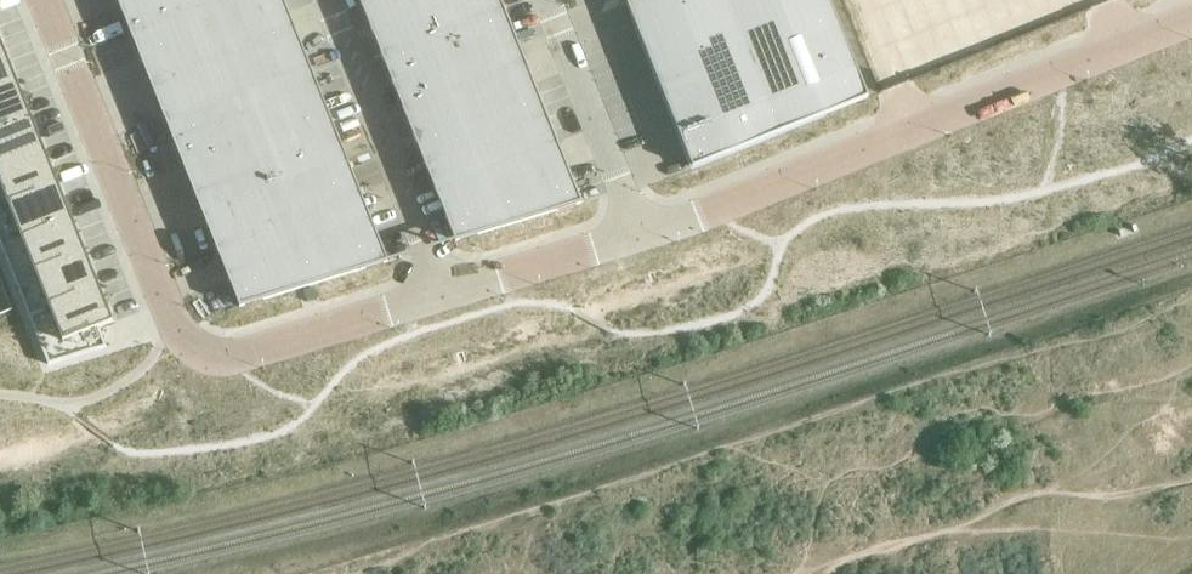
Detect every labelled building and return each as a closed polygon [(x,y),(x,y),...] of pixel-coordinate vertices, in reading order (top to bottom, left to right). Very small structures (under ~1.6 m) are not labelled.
[(130,32),(207,2),(206,0),(117,0),(130,32)] [(207,2),(229,56),(294,29),(283,0),(211,0),(207,2)] [(360,3),(382,57),(426,40),(410,0),(368,0),(360,3)] [(426,40),(503,9),(500,0),(410,0),(426,40)] [(626,3),(692,167),(867,97),(829,0),(632,0),(626,3)] [(207,2),(130,32),(151,87),(229,56),(207,2)] [(503,9),(426,40),(448,94),(525,63),(503,9)] [(294,29),(229,56),(250,110),(316,83),(294,29)] [(426,40),(382,57),(403,111),(448,94),(426,40)] [(616,49),(591,57),(609,113),(634,105),(616,49)] [(0,51),(0,90),(17,83),(4,50),(0,51)] [(229,56),(151,87),(173,141),(250,110),(229,56)] [(525,63),(448,94),(458,121),(469,148),(546,117),(525,63)] [(0,90),(0,129),(31,117),(17,83),(0,90)] [(316,83),(250,110),(272,164),(338,138),(316,83)] [(448,94),(403,111),(414,138),(458,121),(448,94)] [(250,110),(173,141),(195,195),(272,164),(250,110)] [(0,129),(0,168),(44,150),(31,117),(0,129)] [(546,117),(469,148),(501,227),(581,203),(546,117)] [(458,121),(414,138),(425,165),(469,148),(458,121)] [(338,138),(272,164),(293,218),(359,192),(338,138)] [(469,148),(425,165),(455,241),(501,227),(469,148)] [(0,168),(0,208),(58,185),(44,150),(0,168)] [(272,164),(195,195),(216,249),(293,218),(272,164)] [(0,208),(0,245),(1,247),(71,218),(58,185),(0,208)] [(359,192),(293,218),(319,282),(387,261),(359,192)] [(71,218),(1,247),(14,280),(85,252),(71,218)] [(293,218),(216,249),(239,306),(319,282),(293,218)] [(85,252),(14,280),(28,314),(99,286),(85,252)] [(99,286),(28,314),(42,349),(48,364),(106,346),(98,327),(112,321),(99,286)]
